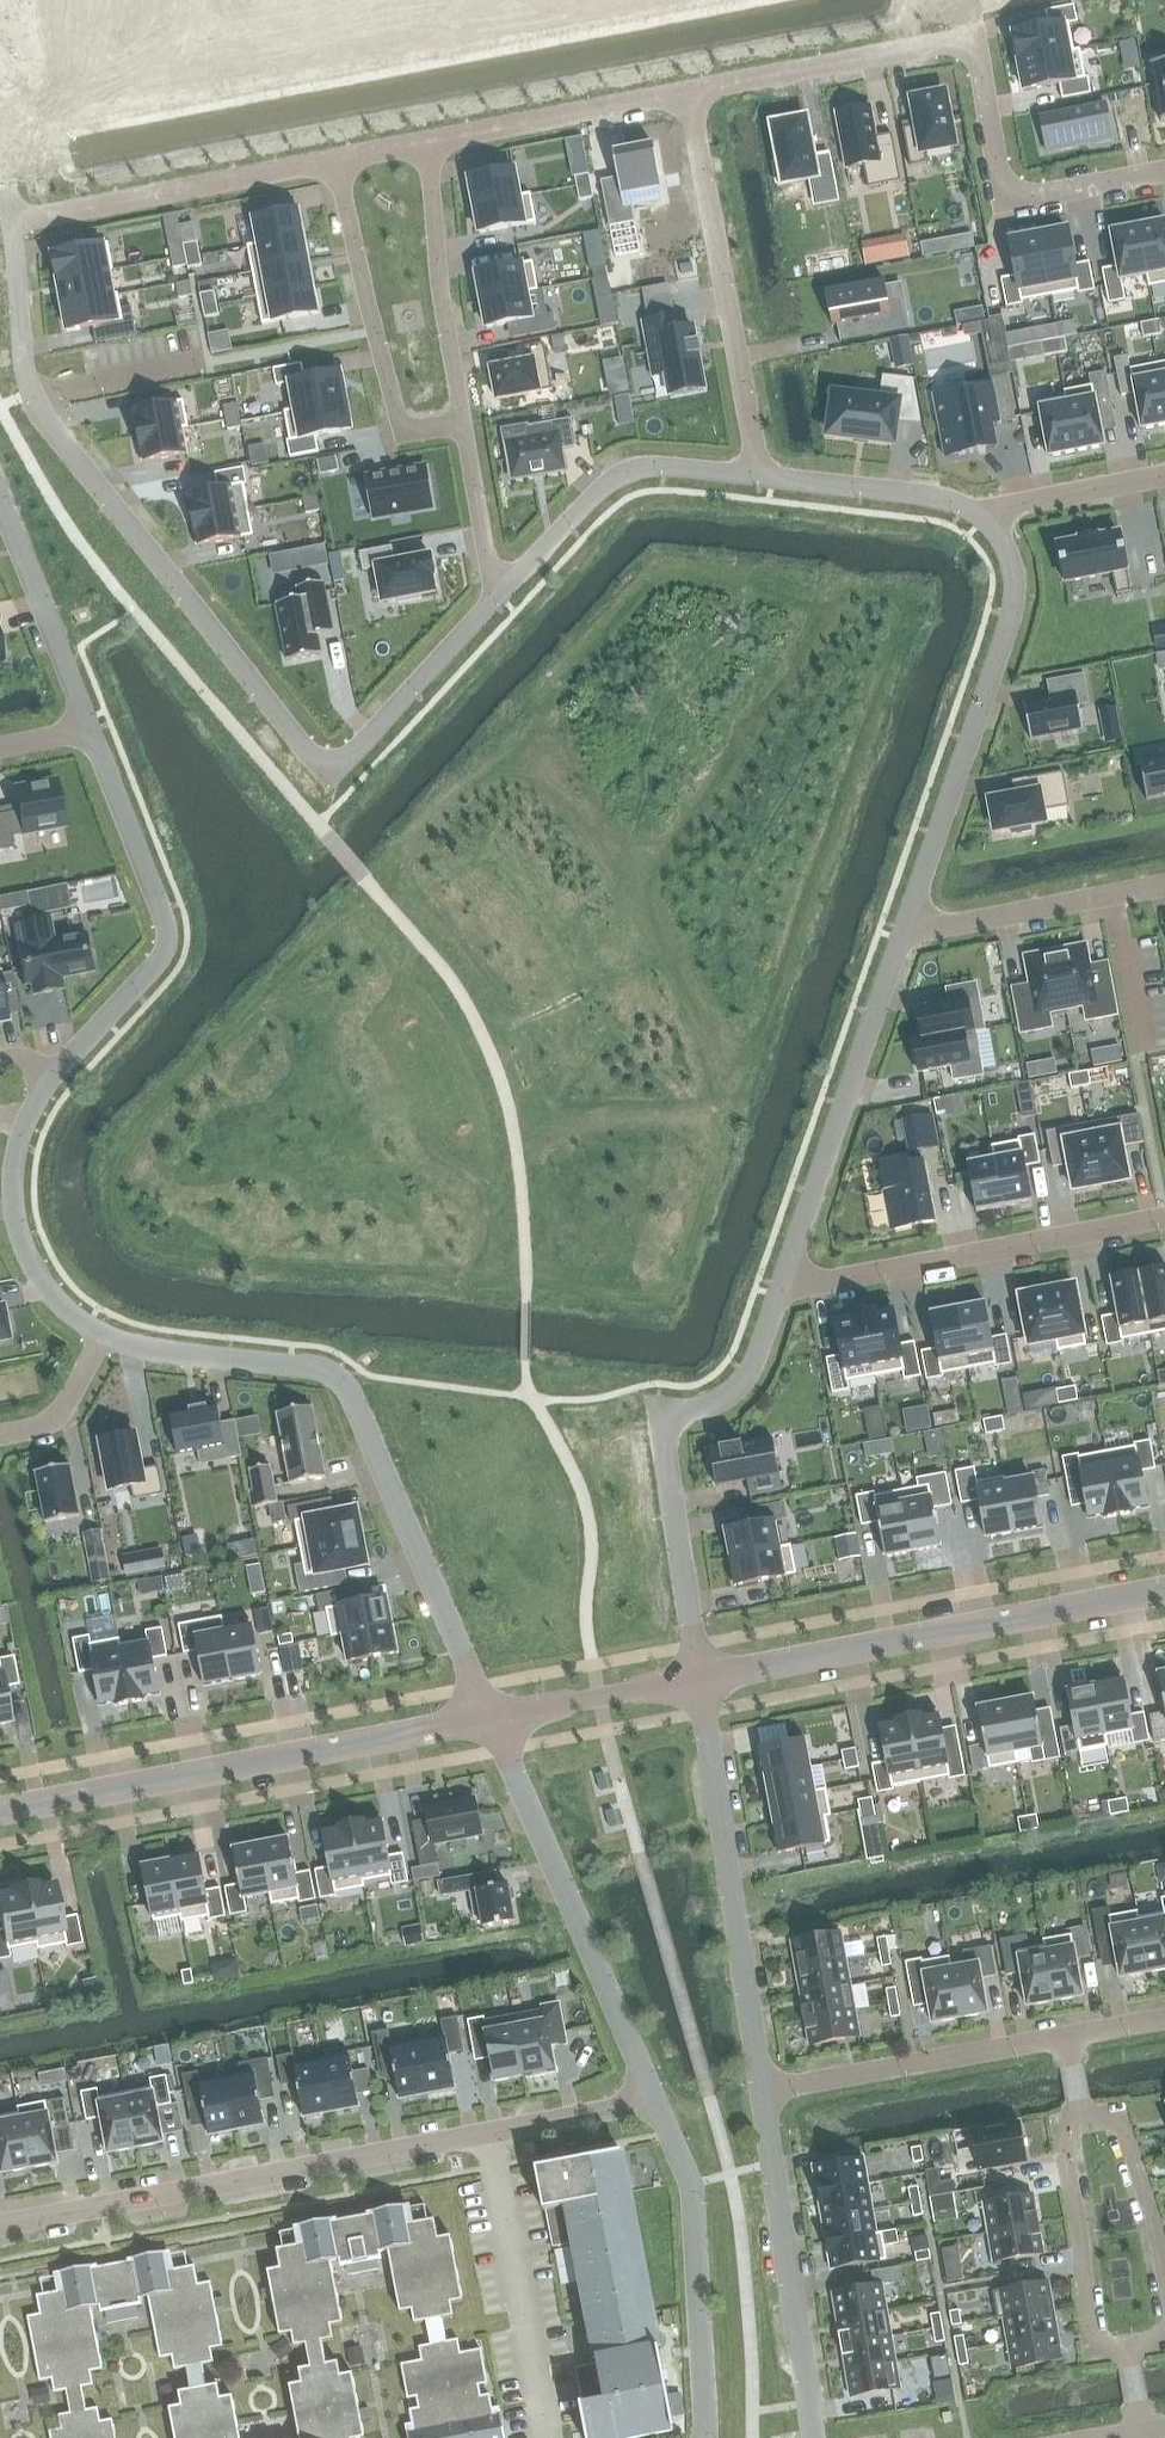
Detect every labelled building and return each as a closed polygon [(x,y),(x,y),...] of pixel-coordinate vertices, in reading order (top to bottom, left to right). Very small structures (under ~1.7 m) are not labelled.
[(208,33),(235,28),(229,0),(202,0),(208,33)] [(235,28),(260,24),(255,0),(229,0),(235,28)] [(260,24),(285,19),(282,0),(255,0),(260,24)] [(311,14),(337,9),(335,0),(308,0),(311,14)] [(87,3),(38,7),(40,33),(89,29),(87,3)] [(1047,26),(1013,32),(1018,62),(1073,51),(1068,24),(1077,22),(1073,5),(1045,11),(1047,26)] [(89,29),(40,33),(43,60),(44,60),(71,58),(72,69),(92,67),(91,56),(89,29)] [(1073,51),(1018,62),(1024,91),(1059,84),(1061,99),(1090,94),(1087,77),(1085,78),(1079,50),(1073,51)] [(1149,61),(1160,122),(1164,121),(1164,58),(1149,61)] [(954,146),(944,92),(910,99),(915,126),(902,129),(909,167),(925,163),(923,152),(954,146)] [(1105,104),(1039,118),(1044,144),(1092,134),(1094,144),(1112,140),(1105,104)] [(869,106),(835,112),(846,169),(863,165),(867,187),(900,181),(891,134),(875,137),(869,106)] [(805,118),(769,125),(775,156),(770,156),(776,186),(809,179),(813,204),(835,200),(827,157),(813,159),(805,118)] [(616,178),(600,181),(614,257),(640,252),(634,222),(628,194),(661,188),(653,146),(612,154),(616,178)] [(513,169),(468,178),(473,206),(519,197),(513,169)] [(588,174),(574,177),(575,186),(590,183),(588,174)] [(590,183),(575,186),(578,200),(592,197),(590,183)] [(519,197),(473,206),(479,233),(524,225),(519,197)] [(298,210),(253,219),(258,244),(258,245),(303,236),(298,210)] [(1137,226),(1146,276),(1148,287),(1164,284),(1164,222),(1164,221),(1137,226)] [(1116,266),(1101,269),(1107,303),(1124,300),(1120,281),(1146,276),(1137,226),(1109,232),(1116,266)] [(969,228),(918,241),(922,255),(972,242),(969,228)] [(1073,264),(1067,230),(1038,235),(1049,296),(1077,291),(1077,294),(1094,291),(1088,262),(1073,264)] [(1038,235),(1009,241),(1015,276),(1000,279),(1006,308),(1022,304),(1022,302),(1049,296),(1038,235)] [(258,244),(246,246),(252,272),(308,262),(303,236),(258,245),(258,244)] [(181,242),(167,244),(170,256),(184,253),(181,242)] [(196,242),(182,245),(185,259),(199,256),(196,242)] [(107,243),(53,254),(58,280),(107,270),(107,271),(113,270),(107,243)] [(184,253),(170,256),(172,268),(186,265),(184,253)] [(199,256),(185,259),(187,268),(201,265),(199,256)] [(308,262),(252,272),(256,298),(313,287),(308,262)] [(532,262),(475,272),(481,300),(526,292),(526,293),(537,291),(532,262)] [(606,267),(591,270),(593,279),(607,276),(606,267)] [(107,270),(58,280),(62,305),(112,296),(111,295),(107,271),(107,270)] [(607,276),(593,279),(595,288),(609,286),(607,276)] [(175,284),(178,298),(192,295),(189,281),(175,284)] [(869,283),(812,294),(818,328),(833,325),(836,343),(892,332),(887,307),(874,310),(869,283)] [(313,287),(256,298),(261,324),(318,313),(313,287)] [(213,291),(199,294),(202,308),(216,305),(213,291)] [(526,292),(480,300),(486,328),(531,320),(526,292)] [(62,305),(67,332),(122,321),(117,294),(111,295),(112,296),(62,305)] [(216,305),(202,308),(204,317),(218,315),(216,305)] [(678,316),(643,323),(653,376),(665,374),(669,397),(704,390),(698,356),(700,355),(698,343),(695,343),(692,328),(681,330),(678,316)] [(1160,334),(1157,320),(1148,322),(1151,336),(1160,334)] [(1151,336),(1148,322),(1139,323),(1141,338),(1151,336)] [(1063,338),(1054,339),(1057,353),(1066,352),(1063,338)] [(1054,339),(1040,342),(1043,356),(1057,353),(1054,339)] [(527,361),(490,368),(496,400),(552,389),(543,343),(525,347),(527,361)] [(1113,358),(1120,395),(1134,393),(1141,429),(1164,425),(1164,406),(1157,363),(1129,369),(1127,355),(1113,358)] [(301,363),(272,369),(275,385),(290,383),(295,409),(295,410),(344,401),(339,372),(304,378),(301,363)] [(1090,386),(1063,391),(1064,397),(1065,397),(1075,452),(1103,446),(1097,413),(1112,410),(1105,372),(1088,375),(1090,386)] [(990,385),(933,396),(944,458),(994,448),(990,425),(1015,420),(1006,374),(989,378),(990,385)] [(829,431),(829,434),(832,434),(889,441),(889,442),(892,442),(892,439),(891,439),(894,418),(919,421),(911,380),(883,376),(880,401),(837,396),(837,395),(834,395),(834,398),(830,431),(829,431)] [(1064,397),(1037,402),(1048,457),(1075,452),(1065,397),(1064,397)] [(182,401),(132,410),(137,437),(182,428),(182,429),(187,428),(182,401)] [(295,409),(283,411),(289,440),(286,441),(289,457),(318,452),(315,437),(350,430),(344,401),(295,410),(295,409)] [(238,415),(236,404),(222,406),(224,418),(238,415)] [(224,418),(227,429),(241,427),(238,415),(224,418)] [(528,438),(504,442),(511,480),(565,471),(561,450),(575,447),(571,419),(526,427),(528,438)] [(137,437),(141,463),(187,454),(182,429),(182,428),(137,437)] [(425,466),(363,477),(370,518),(432,507),(425,466)] [(216,488),(186,494),(191,520),(247,509),(243,485),(246,484),(243,468),(214,473),(216,488)] [(316,496),(302,499),(305,513),(319,511),(316,496)] [(247,509),(191,520),(196,546),(252,536),(247,509)] [(1130,592),(1119,534),(1097,538),(1097,536),(1091,537),(1084,539),(1079,540),(1079,541),(1057,546),(1064,583),(1111,574),(1115,595),(1130,592)] [(434,574),(431,555),(395,562),(392,546),(359,552),(362,569),(376,566),(383,601),(399,598),(400,602),(420,598),(420,594),(434,591),(431,575),(434,574)] [(297,599),(275,603),(286,660),(320,654),(315,628),(331,625),(322,582),(295,587),(297,599)] [(1022,703),(1029,739),(1082,729),(1077,706),(1089,704),(1083,676),(1063,680),(1066,694),(1022,703)] [(1139,764),(1146,800),(1164,796),(1164,760),(1139,764)] [(1030,793),(988,800),(994,831),(1010,828),(1011,834),(1030,831),(1029,824),(1043,822),(1042,811),(1068,806),(1062,772),(1027,778),(1030,793)] [(0,814),(0,850),(12,847),(10,837),(63,827),(54,780),(13,788),(17,811),(0,814)] [(0,897),(0,911),(27,906),(24,892),(0,897)] [(50,917),(18,923),(22,945),(15,947),(22,985),(29,984),(31,995),(63,989),(61,978),(95,971),(87,933),(55,939),(50,917)] [(1085,945),(1054,950),(1065,1009),(1082,1006),(1085,1021),(1117,1015),(1108,969),(1090,973),(1085,945)] [(1065,1009),(1054,950),(1024,956),(1029,984),(1012,988),(1020,1033),(1051,1028),(1048,1012),(1065,1009)] [(916,1009),(922,1039),(974,1029),(974,1031),(984,1029),(975,983),(945,989),(948,1003),(916,1009)] [(912,1041),(918,1072),(950,1066),(953,1081),(983,1075),(974,1031),(974,1029),(922,1039),(912,1041)] [(1092,1047),(1094,1061),(1121,1058),(1119,1044),(1092,1047)] [(1080,1087),(1090,1085),(1087,1071),(1077,1073),(1080,1087)] [(1067,1074),(1070,1088),(1080,1087),(1077,1073),(1067,1074)] [(942,1098),(932,1100),(935,1114),(945,1112),(942,1098)] [(937,1146),(931,1115),(902,1120),(908,1151),(937,1146)] [(1118,1130),(1090,1135),(1100,1185),(1127,1179),(1118,1130)] [(990,1146),(993,1157),(994,1157),(1003,1208),(1018,1205),(1018,1204),(1031,1202),(1024,1167),(1039,1164),(1034,1135),(1017,1138),(1017,1141),(990,1146)] [(1062,1140),(1072,1190),(1100,1185),(1090,1135),(1062,1140)] [(993,1157),(966,1162),(975,1212),(988,1210),(989,1211),(1003,1208),(994,1157),(993,1157)] [(878,1170),(890,1230),(934,1221),(923,1161),(878,1170)] [(1164,1332),(1164,1268),(1153,1271),(1153,1269),(1137,1272),(1149,1335),(1164,1332)] [(1123,1343),(1122,1340),(1149,1335),(1137,1272),(1122,1275),(1122,1276),(1108,1279),(1115,1314),(1100,1317),(1106,1346),(1123,1343)] [(1055,1340),(1054,1340),(1057,1351),(1085,1346),(1074,1285),(1046,1290),(1055,1340)] [(1046,1290),(1018,1295),(1027,1345),(1055,1340),(1046,1290)] [(956,1307),(967,1369),(977,1368),(993,1364),(994,1367),(1011,1364),(1005,1335),(990,1338),(984,1303),(971,1305),(970,1304),(956,1307)] [(6,1339),(4,1328),(9,1327),(5,1307),(0,1308),(0,1340),(6,1339)] [(967,1369),(956,1307),(941,1310),(941,1311),(928,1313),(935,1348),(920,1351),(925,1380),(942,1377),(942,1374),(967,1369)] [(862,1312),(874,1376),(902,1371),(903,1379),(920,1376),(913,1342),(898,1345),(892,1309),(877,1312),(876,1309),(862,1312)] [(849,1390),(847,1381),(874,1376),(862,1312),(848,1315),(848,1318),(833,1320),(840,1356),(825,1358),(832,1393),(849,1390)] [(1064,1390),(1067,1404),(1076,1402),(1074,1388),(1064,1390)] [(1067,1404),(1064,1390),(1055,1391),(1057,1406),(1067,1404)] [(902,1407),(906,1430),(931,1426),(928,1403),(902,1407)] [(189,1413),(169,1417),(171,1424),(169,1424),(174,1448),(175,1448),(176,1455),(223,1446),(225,1459),(239,1457),(241,1457),(234,1420),(232,1420),(232,1421),(220,1423),(217,1408),(207,1410),(206,1405),(188,1408),(189,1413)] [(276,1414),(290,1484),(325,1477),(311,1407),(276,1414)] [(1001,1416),(992,1418),(994,1433),(1004,1431),(1001,1416)] [(994,1433),(992,1418),(982,1420),(985,1434),(994,1433)] [(930,1428),(931,1451),(943,1451),(942,1427),(930,1428)] [(100,1439),(110,1490),(130,1486),(132,1499),(162,1493),(157,1465),(140,1468),(133,1433),(100,1439)] [(771,1438),(708,1450),(716,1487),(746,1481),(749,1495),(781,1489),(771,1438)] [(1133,1446),(1106,1452),(1118,1516),(1132,1513),(1132,1510),(1146,1507),(1140,1472),(1155,1469),(1149,1440),(1132,1444),(1133,1446)] [(1118,1516),(1106,1452),(1078,1457),(1078,1454),(1061,1457),(1066,1486),(1081,1483),(1088,1518),(1103,1516),(1103,1518),(1118,1516)] [(69,1466),(35,1473),(45,1524),(80,1518),(69,1466)] [(269,1466),(249,1470),(252,1490),(249,1491),(252,1508),(275,1503),(269,1466)] [(1031,1477),(1005,1482),(1004,1483),(1013,1533),(1041,1527),(1035,1498),(1049,1495),(1044,1469),(1030,1472),(1031,1477)] [(1004,1483),(1005,1482),(1004,1477),(975,1482),(985,1538),(1013,1533),(1004,1483)] [(900,1491),(912,1552),(939,1547),(928,1485),(900,1491)] [(912,1552),(900,1491),(874,1495),(874,1492),(855,1496),(860,1526),(878,1523),(884,1557),(912,1552)] [(294,1521),(299,1548),(360,1537),(355,1509),(329,1514),(326,1499),(287,1507),(290,1522),(294,1521)] [(779,1548),(779,1547),(774,1521),(724,1530),(729,1558),(779,1548)] [(100,1533),(83,1536),(92,1583),(109,1580),(100,1533)] [(834,1538),(838,1562),(859,1558),(855,1534),(834,1538)] [(360,1537),(299,1548),(302,1564),(294,1566),(299,1593),(332,1587),(329,1571),(366,1564),(360,1537)] [(779,1548),(729,1558),(734,1585),(795,1574),(790,1545),(779,1547),(779,1548)] [(386,1597),(325,1608),(330,1637),(342,1635),(341,1634),(391,1625),(386,1597)] [(253,1611),(257,1634),(272,1631),(268,1609),(253,1611)] [(232,1681),(223,1631),(209,1633),(206,1619),(192,1622),(195,1637),(186,1639),(188,1653),(198,1651),(205,1686),(232,1681)] [(260,1675),(250,1625),(223,1631),(232,1681),(260,1675)] [(345,1664),(394,1655),(389,1627),(339,1636),(345,1664)] [(119,1639),(117,1639),(130,1703),(144,1700),(143,1697),(158,1695),(152,1659),(167,1657),(161,1628),(144,1631),(146,1639),(120,1644),(119,1639)] [(293,1643),(291,1634),(277,1637),(278,1646),(293,1643)] [(89,1635),(72,1639),(78,1673),(93,1670),(100,1705),(115,1703),(115,1706),(130,1703),(117,1639),(90,1644),(89,1635)] [(302,1669),(298,1644),(279,1648),(283,1673),(302,1669)] [(12,1656),(0,1658),(0,1725),(9,1723),(2,1688),(17,1685),(12,1656)] [(1156,1673),(1164,1719),(1164,1671),(1156,1673)] [(1122,1680),(1094,1685),(1104,1735),(1130,1730),(1133,1743),(1148,1740),(1143,1712),(1129,1715),(1122,1680)] [(1104,1735),(1094,1685),(1067,1690),(1078,1751),(1106,1746),(1104,1735)] [(1032,1697),(1004,1702),(1014,1752),(1027,1750),(1030,1763),(1059,1757),(1054,1729),(1039,1732),(1032,1697)] [(1014,1752),(1004,1702),(977,1707),(984,1744),(968,1747),(973,1771),(988,1768),(988,1769),(1016,1763),(1014,1752)] [(922,1715),(908,1718),(920,1782),(947,1777),(948,1779),(964,1776),(959,1747),(944,1750),(937,1715),(923,1718),(922,1715)] [(920,1782),(908,1718),(893,1720),(894,1723),(879,1726),(886,1761),(871,1764),(876,1793),(893,1790),(892,1787),(920,1782)] [(759,1749),(764,1775),(809,1766),(804,1740),(759,1749)] [(855,1748),(841,1750),(842,1760),(857,1757),(855,1748)] [(857,1757),(842,1760),(844,1769),(858,1767),(857,1757)] [(809,1766),(764,1775),(769,1801),(814,1792),(814,1791),(809,1766)] [(814,1792),(769,1801),(773,1826),(824,1817),(830,1816),(825,1789),(814,1791),(814,1792)] [(872,1797),(858,1800),(859,1809),(874,1806),(872,1797)] [(1126,1798),(1116,1800),(1119,1814),(1128,1812),(1126,1798)] [(474,1800),(425,1809),(427,1820),(411,1822),(420,1867),(437,1864),(433,1842),(480,1833),(474,1800)] [(1119,1814),(1116,1800),(1107,1801),(1109,1816),(1119,1814)] [(874,1806),(859,1809),(861,1819),(875,1816),(874,1806)] [(1026,1816),(1029,1831),(1038,1829),(1036,1814),(1026,1816)] [(1019,1832),(1029,1831),(1026,1816),(1017,1818),(1019,1832)] [(824,1817),(773,1826),(778,1852),(829,1843),(824,1817)] [(365,1821),(351,1823),(363,1887),(364,1887),(363,1881),(389,1877),(391,1885),(407,1882),(402,1853),(387,1856),(380,1821),(366,1823),(365,1821)] [(363,1887),(351,1823),(336,1826),(337,1829),(322,1832),(329,1867),(314,1870),(319,1899),(336,1895),(336,1893),(363,1887)] [(288,1838),(260,1843),(271,1905),(298,1900),(298,1903),(315,1899),(309,1871),(295,1873),(288,1838)] [(271,1905),(260,1843),(232,1849),(239,1884),(224,1887),(229,1915),(246,1912),(244,1898),(269,1894),(271,1905)] [(198,1855),(170,1860),(181,1922),(207,1917),(208,1920),(225,1916),(219,1888),(204,1890),(198,1855)] [(181,1922),(170,1860),(142,1866),(153,1921),(179,1916),(181,1922)] [(495,1871),(466,1876),(474,1916),(480,1915),(483,1927),(514,1921),(507,1884),(498,1886),(495,1871)] [(445,1880),(436,1882),(438,1898),(448,1896),(445,1880)] [(38,1883),(23,1886),(35,1950),(63,1944),(63,1947),(80,1944),(75,1915),(60,1918),(53,1883),(38,1886),(38,1883)] [(23,1886),(9,1888),(9,1891),(0,1893),(0,1921),(1,1929),(0,1929),(0,1959),(9,1957),(7,1949),(33,1944),(35,1950),(23,1886)] [(1138,1917),(1147,1972),(1164,1969),(1164,1897),(1160,1898),(1163,1912),(1138,1917)] [(1147,1972),(1138,1917),(1137,1911),(1110,1916),(1108,1908),(1091,1911),(1098,1945),(1113,1942),(1119,1978),(1147,1972)] [(1042,1940),(1043,1945),(1053,2001),(1082,1996),(1075,1958),(1089,1955),(1084,1926),(1069,1929),(1070,1935),(1042,1940)] [(794,1967),(845,1958),(840,1932),(790,1941),(794,1967)] [(879,1952),(888,1951),(886,1936),(877,1938),(879,1952)] [(1053,2001),(1043,1945),(1016,1950),(1026,2006),(1053,2001)] [(964,1965),(951,1968),(960,2018),(987,2013),(980,1978),(995,1975),(990,1946),(962,1951),(964,1965)] [(888,1951),(879,1952),(881,1966),(891,1965),(888,1951)] [(924,1958),(905,1962),(910,1990),(925,1988),(931,2023),(960,2018),(951,1968),(949,1956),(924,1961),(924,1958)] [(799,1993),(849,1984),(851,1984),(846,1957),(845,1958),(794,1967),(799,1993)] [(190,1969),(181,1971),(183,1986),(193,1984),(190,1969)] [(799,1993),(804,2019),(854,2010),(849,1984),(799,1993)] [(888,2003),(897,2002),(895,1987),(885,1989),(888,2003)] [(890,2017),(899,2016),(897,2002),(888,2003),(890,2017)] [(512,2015),(513,2020),(514,2026),(523,2076),(531,2075),(534,2077),(545,2075),(547,2071),(555,2070),(548,2035),(563,2032),(558,2003),(541,2006),(542,2009),(512,2015)] [(804,2019),(809,2045),(859,2036),(854,2010),(804,2019)] [(416,2039),(427,2094),(454,2089),(448,2054),(463,2051),(456,2017),(439,2020),(442,2034),(416,2039)] [(487,2046),(494,2082),(523,2076),(514,2026),(513,2020),(485,2025),(483,2017),(467,2020),(472,2049),(487,2046)] [(390,2044),(388,2030),(371,2033),(377,2067),(392,2064),(399,2100),(427,2094),(416,2039),(390,2044)] [(319,2057),(320,2063),(329,2113),(358,2107),(348,2052),(319,2057)] [(292,2053),(276,2056),(281,2085),(296,2082),(303,2118),(329,2113),(320,2063),(295,2067),(292,2053)] [(270,2085),(272,2093),(273,2093),(266,2055),(238,2061),(240,2072),(226,2075),(236,2130),(263,2125),(256,2088),(270,2085)] [(181,2074),(187,2103),(201,2100),(208,2136),(236,2130),(226,2075),(198,2080),(197,2071),(181,2074)] [(124,2092),(135,2148),(162,2142),(156,2107),(171,2104),(165,2076),(149,2079),(150,2087),(124,2092)] [(135,2148),(124,2092),(98,2097),(96,2089),(80,2092),(85,2121),(100,2118),(107,2153),(135,2148)] [(17,2106),(18,2112),(29,2168),(57,2163),(50,2130),(69,2126),(63,2098),(17,2106)] [(29,2168),(18,2112),(0,2116),(0,2168),(1,2173),(29,2168)] [(1026,2159),(1020,2125),(1003,2128),(1003,2124),(986,2127),(986,2131),(970,2133),(977,2168),(1026,2159)] [(520,2147),(522,2157),(536,2155),(534,2141),(520,2143),(520,2147)] [(913,2162),(922,2161),(920,2147),(910,2148),(913,2162)] [(582,2405),(580,2405),(586,2437),(598,2437),(610,2436),(611,2437),(636,2437),(674,2431),(621,2152),(535,2169),(543,2211),(545,2210),(552,2247),(573,2243),(596,2364),(574,2368),(582,2405)] [(867,2183),(862,2157),(812,2166),(817,2192),(867,2183)] [(929,2196),(955,2192),(953,2180),(939,2182),(937,2168),(925,2170),(929,2196)] [(871,2209),(867,2183),(817,2192),(821,2217),(871,2209)] [(907,2188),(910,2202),(920,2200),(917,2186),(907,2188)] [(952,2194),(929,2198),(933,2220),(947,2217),(945,2201),(953,2200),(952,2194)] [(987,2232),(1037,2224),(1032,2194),(982,2203),(987,2232)] [(910,2202),(912,2216),(922,2215),(920,2200),(910,2202)] [(299,2245),(276,2250),(279,2268),(267,2271),(279,2336),(291,2333),(293,2347),(305,2345),(309,2367),(298,2369),(300,2383),(288,2385),(298,2437),(364,2437),(352,2373),(340,2376),(337,2362),(325,2364),(321,2342),(333,2339),(330,2326),(342,2324),(331,2262),(339,2260),(340,2266),(380,2258),(379,2253),(387,2251),(399,2313),(411,2311),(414,2324),(426,2322),(430,2344),(418,2347),(420,2360),(400,2364),(407,2398),(415,2397),(418,2408),(409,2410),(412,2426),(405,2427),(407,2437),(505,2437),(499,2409),(491,2411),(488,2395),(480,2396),(478,2385),(486,2383),(480,2349),(460,2353),(457,2339),(445,2341),(441,2319),(453,2317),(450,2303),(462,2301),(450,2236),(437,2238),(434,2220),(428,2221),(411,2224),(407,2206),(368,2213),(369,2215),(334,2222),(334,2219),(295,2227),(299,2245)] [(876,2235),(876,2233),(871,2209),(821,2217),(826,2243),(876,2235)] [(1042,2253),(1037,2224),(987,2232),(992,2262),(1042,2253)] [(886,2260),(881,2232),(876,2233),(876,2235),(826,2243),(830,2269),(886,2260)] [(917,2239),(919,2254),(929,2253),(927,2238),(917,2239)] [(232,2396),(220,2399),(217,2385),(205,2387),(201,2365),(213,2362),(210,2349),(222,2347),(210,2282),(197,2284),(194,2265),(171,2270),(167,2251),(128,2259),(129,2261),(94,2268),(94,2265),(55,2272),(59,2291),(36,2295),(39,2314),(26,2317),(39,2381),(51,2379),(53,2393),(65,2390),(70,2413),(58,2415),(60,2429),(48,2431),(50,2437),(115,2437),(111,2419),(99,2421),(97,2408),(85,2410),(81,2387),(93,2385),(90,2371),(102,2369),(90,2308),(98,2306),(99,2311),(140,2304),(139,2298),(147,2297),(159,2358),(171,2356),(173,2370),(185,2367),(190,2390),(178,2392),(180,2406),(168,2408),(174,2437),(239,2437),(232,2396)] [(900,2266),(872,2271),(874,2285),(881,2284),(902,2280),(900,2266)] [(1047,2282),(991,2292),(995,2311),(1001,2310),(1001,2314),(1052,2305),(1047,2282)] [(886,2310),(881,2284),(874,2285),(831,2293),(836,2319),(886,2310)] [(1001,2314),(1005,2337),(1056,2329),(1052,2305),(1001,2314)] [(836,2319),(840,2345),(890,2336),(886,2310),(836,2319)] [(961,2324),(959,2310),(950,2312),(952,2325),(961,2324)] [(929,2314),(932,2329),(942,2327),(940,2312),(929,2314)] [(942,2327),(932,2329),(934,2343),(945,2342),(942,2327)] [(1060,2352),(1056,2329),(1005,2337),(1010,2361),(1060,2352)] [(890,2336),(840,2345),(845,2371),(895,2362),(890,2336)] [(954,2337),(957,2351),(966,2350),(963,2336),(954,2337)] [(968,2364),(966,2350),(957,2351),(959,2365),(968,2364)] [(900,2388),(895,2362),(845,2371),(849,2396),(900,2388)]
